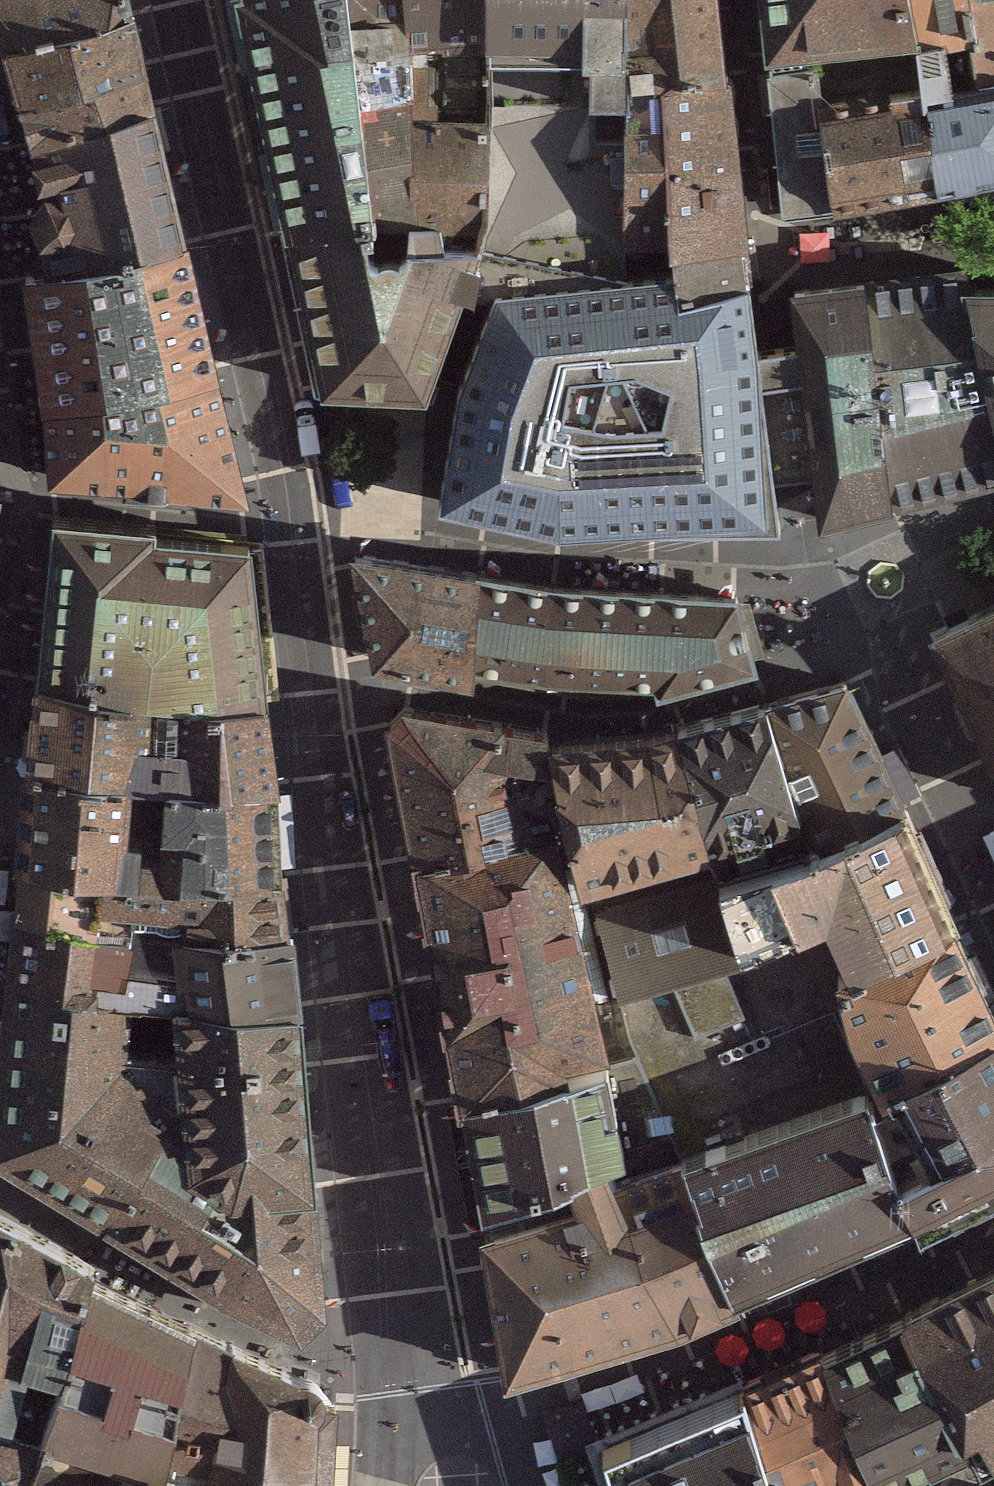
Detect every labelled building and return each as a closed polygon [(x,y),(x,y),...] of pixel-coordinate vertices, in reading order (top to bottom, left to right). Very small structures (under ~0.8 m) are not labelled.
[(130,12),(127,0),(0,0),(0,33),(5,49),(130,12)] [(318,383),(425,387),(467,259),(474,244),(407,221),(405,231),(376,231),(356,92),(411,83),(411,17),(409,0),(247,0),(318,383)] [(411,17),(411,83),(412,105),(486,104),(486,87),(487,0),(409,0),(411,17)] [(486,87),(629,88),(628,0),(487,0),(486,87)] [(629,88),(659,70),(675,254),(681,278),(749,268),(733,62),(725,65),(720,0),(628,0),(629,88)] [(916,0),(763,0),(769,67),(821,63),(912,54),(931,85),(920,21),(916,0)] [(920,21),(993,6),(993,0),(916,0),(920,21)] [(920,21),(931,85),(937,182),(993,173),(993,6),(920,21)] [(20,102),(142,64),(130,12),(5,49),(20,102)] [(821,63),(769,67),(782,203),(937,182),(931,85),(912,54),(914,90),(824,98),(821,63)] [(32,143),(152,105),(142,64),(20,102),(32,143)] [(411,83),(356,92),(376,231),(405,231),(407,221),(474,244),(489,198),(486,104),(412,105),(411,83)] [(52,269),(184,242),(152,105),(32,143),(46,198),(33,216),(41,235),(44,235),(52,269)] [(184,242),(52,269),(25,274),(42,390),(50,474),(126,481),(126,488),(188,493),(189,488),(234,491),(241,484),(184,242)] [(447,455),(438,499),(574,525),(776,520),(773,482),(759,338),(749,268),(681,278),(675,254),(621,261),(501,275),(460,363),(454,395),(447,455)] [(823,518),(993,472),(993,272),(962,271),(959,264),(794,282),(799,333),(759,338),(773,482),(813,474),(823,518)] [(54,515),(38,679),(265,698),(248,545),(154,535),(154,525),(54,515)] [(475,673),(480,561),(428,550),(350,540),(372,653),(475,673)] [(741,585),(480,561),(475,673),(545,692),(638,691),(759,659),(741,585)] [(935,634),(993,763),(993,606),(935,634)] [(38,679),(30,762),(116,771),(183,776),(274,781),(265,698),(38,679)] [(921,821),(862,692),(790,720),(842,852),(921,821)] [(842,852),(790,720),(710,744),(761,882),(842,852)] [(565,743),(402,729),(474,1122),(608,1058),(606,914),(565,743)] [(761,882),(710,744),(565,743),(606,914),(735,891),(761,882)] [(116,771),(30,762),(22,860),(167,875),(279,874),(274,781),(183,776),(116,771)] [(889,1006),(989,957),(921,821),(842,852),(761,882),(735,891),(763,970),(858,945),(889,1006)] [(286,931),(279,874),(167,875),(22,860),(17,913),(130,934),(184,936),(286,931)] [(777,1018),(735,891),(606,914),(608,1058),(777,1018)] [(17,913),(10,974),(0,1073),(0,1155),(223,1290),(299,1326),(322,1305),(297,1006),(289,931),(286,931),(184,936),(130,934),(17,913)] [(993,1024),(993,968),(989,957),(889,1006),(863,1019),(885,1074),(993,1024)] [(901,1182),(915,1215),(918,1224),(993,1188),(993,1027),(903,1069),(948,1160),(901,1182)] [(608,1058),(474,1122),(480,1177),(480,1224),(626,1148),(608,1058)] [(868,1080),(673,1143),(737,1293),(915,1215),(901,1182),(868,1080)] [(626,1148),(480,1224),(505,1373),(682,1322),(737,1293),(673,1143),(626,1148)] [(5,1440),(28,1384),(80,1403),(115,1293),(0,1222),(0,1453),(5,1440)] [(956,1289),(993,1371),(993,1267),(956,1289)] [(956,1289),(746,1385),(776,1485),(897,1485),(993,1439),(993,1371),(956,1289)] [(115,1293),(80,1403),(28,1384),(5,1440),(73,1461),(63,1485),(190,1485),(219,1348),(115,1293)] [(253,1363),(219,1348),(190,1485),(230,1485),(253,1363)] [(346,1404),(253,1363),(230,1485),(339,1485),(346,1404)] [(746,1385),(598,1452),(609,1485),(776,1485),(746,1385)] [(0,1454),(0,1485),(63,1485),(73,1461),(5,1440),(0,1454)]
